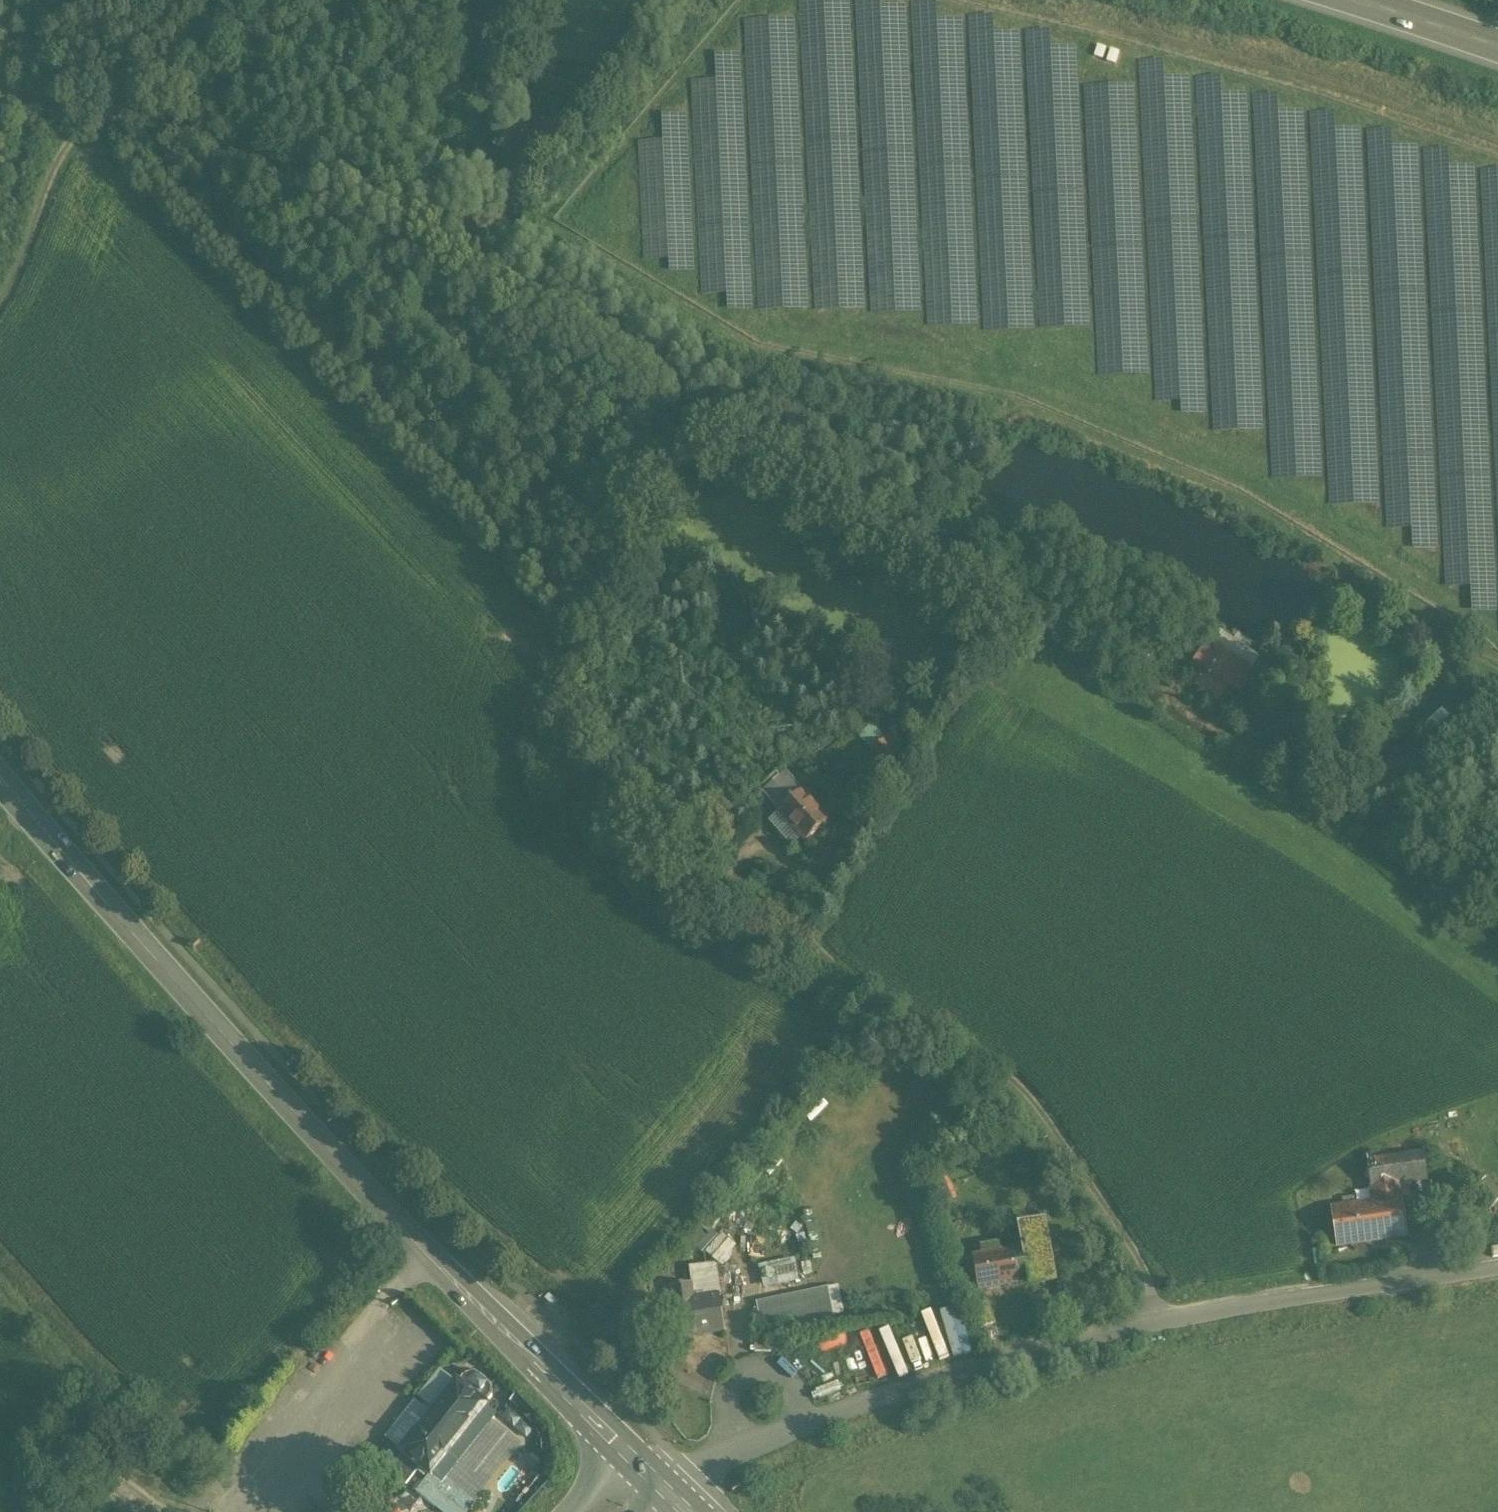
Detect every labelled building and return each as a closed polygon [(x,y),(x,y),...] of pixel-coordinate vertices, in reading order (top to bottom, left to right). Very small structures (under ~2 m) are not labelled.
[(1253,667),(1205,640),(1193,661),(1205,668),(1195,686),(1219,700),(1228,684),(1239,691),(1253,667)] [(901,757),(871,725),(858,737),(888,769),(901,757)] [(829,821),(786,772),(762,793),(780,813),(798,834),(805,842),(829,821)] [(798,834),(780,813),(770,821),(788,843),(798,834)] [(1365,1150),(1371,1189),(1399,1185),(1426,1181),(1421,1142),(1365,1150)] [(947,1175),(932,1180),(936,1189),(947,1184),(947,1185),(951,1184),(947,1175)] [(947,1184),(936,1189),(941,1203),(953,1199),(947,1185),(947,1184)] [(1373,1204),(1378,1240),(1406,1236),(1399,1185),(1371,1189),(1373,1204)] [(1332,1210),(1337,1246),(1378,1240),(1373,1204),(1332,1210)] [(1025,1249),(1013,1251),(1017,1275),(1029,1273),(1031,1285),(1054,1281),(1043,1223),(1021,1227),(1025,1249)] [(989,1255),(973,1258),(979,1289),(1018,1283),(1017,1275),(1013,1251),(999,1253),(998,1245),(987,1246),(989,1255)] [(795,1264),(760,1271),(762,1280),(797,1273),(795,1264)] [(716,1268),(690,1271),(691,1283),(718,1280),(716,1268)] [(691,1283),(670,1286),(672,1301),(707,1296),(720,1294),(718,1280),(691,1283)] [(828,1287),(756,1301),(763,1338),(835,1324),(828,1287)] [(672,1301),(671,1301),(676,1337),(725,1331),(720,1294),(707,1296),(672,1301)] [(560,1303),(550,1295),(545,1300),(555,1309),(560,1303)] [(456,1382),(401,1452),(402,1453),(388,1472),(406,1485),(420,1467),(430,1476),(486,1406),(485,1405),(492,1397),(492,1386),(475,1372),(464,1375),(457,1383),(456,1382)] [(486,1406),(430,1476),(441,1484),(497,1414),(486,1406)]
